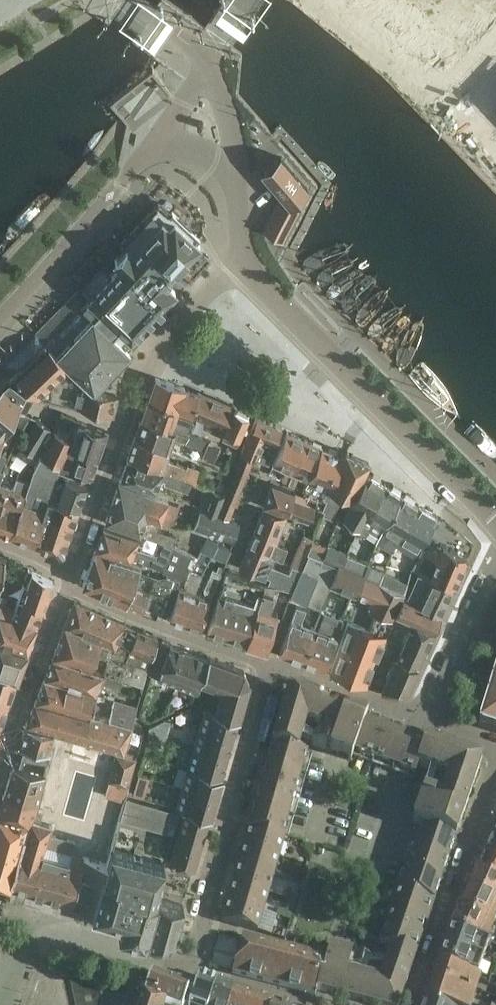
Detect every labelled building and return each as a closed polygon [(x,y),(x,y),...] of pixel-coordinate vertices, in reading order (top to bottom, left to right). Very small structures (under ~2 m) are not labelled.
[(374,0),(386,10),(392,3),(402,11),(396,18),(398,20),(415,0),(374,0)] [(402,24),(422,41),(450,7),(442,0),(422,0),(402,24)] [(450,7),(422,41),(442,57),(470,23),(450,7)] [(470,23),(442,57),(445,59),(443,61),(451,67),(453,66),(462,74),(490,40),(470,23)] [(289,153),(269,171),(289,194),(271,229),(292,240),(317,190),(316,189),(319,187),(289,153)] [(104,266),(84,288),(95,299),(93,301),(102,309),(94,318),(112,335),(112,334),(119,341),(124,346),(125,347),(155,305),(162,297),(156,292),(161,286),(167,292),(172,286),(162,277),(197,239),(193,236),(196,232),(176,214),(174,216),(163,206),(126,246),(129,249),(118,261),(124,267),(115,277),(104,266)] [(89,298),(87,296),(82,291),(38,337),(68,365),(68,366),(93,390),(130,351),(112,334),(112,335),(94,318),(102,309),(89,298)] [(93,390),(68,366),(68,365),(38,337),(7,365),(15,372),(37,396),(111,415),(117,393),(93,390)] [(193,414),(200,394),(187,389),(187,388),(156,377),(149,397),(193,414)] [(25,393),(13,382),(0,395),(0,442),(8,425),(14,409),(15,408),(22,411),(28,396),(25,393)] [(223,432),(235,408),(233,407),(233,408),(200,394),(193,414),(208,420),(206,425),(213,428),(223,432)] [(187,432),(193,414),(149,397),(142,417),(187,432)] [(238,439),(249,415),(235,408),(223,432),(222,436),(237,443),(238,439)] [(21,431),(29,416),(24,413),(24,414),(14,409),(8,425),(21,431)] [(209,439),(187,432),(142,417),(136,435),(170,448),(174,438),(206,449),(209,439)] [(20,445),(33,453),(50,427),(35,418),(19,444),(20,445)] [(270,463),(283,430),(257,418),(251,431),(250,431),(242,452),(254,457),(270,463)] [(98,456),(106,431),(78,421),(72,438),(67,436),(63,446),(98,456)] [(210,462),(221,436),(222,436),(223,432),(213,428),(209,439),(206,449),(202,459),(210,462)] [(63,446),(67,436),(54,429),(43,451),(57,459),(63,446)] [(287,484),(307,440),(288,432),(274,463),(286,468),(281,481),(287,484)] [(191,478),(195,480),(199,468),(186,464),(185,465),(167,459),(167,457),(170,448),(136,435),(129,456),(191,478)] [(309,478),(323,447),(322,447),(322,446),(307,440),(287,484),(294,487),(299,474),(309,478)] [(20,445),(16,453),(28,461),(33,453),(20,445)] [(98,456),(63,446),(57,459),(62,461),(60,467),(91,477),(98,456)] [(331,487),(345,457),(323,447),(309,478),(316,481),(312,489),(305,485),(302,492),(318,499),(319,505),(322,506),(328,495),(325,494),(328,486),(331,487)] [(58,474),(60,467),(62,461),(57,459),(43,451),(33,469),(29,482),(18,478),(14,488),(26,491),(22,502),(45,511),(50,498),(58,474)] [(238,463),(249,468),(254,457),(242,452),(238,463)] [(354,491),(369,463),(347,452),(345,457),(331,487),(328,486),(325,494),(328,495),(322,506),(326,508),(324,513),(332,517),(343,493),(351,497),(354,491)] [(158,480),(187,490),(191,478),(129,456),(121,476),(156,488),(158,480)] [(233,474),(245,479),(249,468),(238,463),(233,474)] [(355,533),(385,484),(368,473),(343,517),(352,523),(349,529),(355,533)] [(87,487),(64,478),(64,477),(58,474),(50,498),(78,510),(87,487)] [(229,486),(240,490),(245,479),(233,474),(229,486)] [(162,521),(169,500),(120,483),(113,502),(147,514),(147,516),(161,521),(162,521)] [(22,502),(26,491),(14,488),(1,484),(0,487),(0,531),(10,534),(22,502)] [(222,500),(226,491),(207,484),(199,505),(203,506),(217,512),(222,500)] [(309,524),(316,506),(301,501),(303,496),(296,493),(272,484),(263,506),(309,524)] [(382,525),(401,493),(385,484),(355,533),(361,536),(367,527),(379,534),(382,525)] [(222,500),(235,504),(240,490),(229,486),(228,485),(226,491),(222,500)] [(395,544),(419,503),(401,493),(382,525),(379,534),(378,535),(395,544)] [(78,510),(50,498),(45,511),(33,543),(59,554),(64,552),(78,510)] [(217,512),(230,517),(235,504),(222,500),(217,512)] [(33,543),(45,511),(22,502),(10,534),(33,543)] [(159,529),(162,521),(161,521),(147,516),(147,514),(113,502),(106,521),(164,542),(172,545),(175,535),(159,529)] [(414,555),(438,515),(419,503),(395,544),(392,551),(401,556),(404,549),(414,555)] [(233,541),(240,523),(229,520),(230,517),(217,512),(203,506),(195,528),(233,541)] [(280,538),(288,518),(265,509),(256,528),(280,538)] [(162,569),(173,545),(172,545),(164,542),(158,555),(137,548),(140,538),(104,527),(97,546),(162,569)] [(283,563),(288,549),(277,545),(280,538),(256,528),(248,547),(272,556),(271,559),(283,563)] [(302,570),(308,553),(314,538),(304,534),(290,565),(292,566),(302,570)] [(213,553),(218,542),(206,538),(201,548),(213,553)] [(341,566),(346,555),(347,552),(314,538),(308,553),(337,565),(341,566)] [(226,558),(230,547),(218,542),(213,553),(226,558)] [(182,576),(193,553),(173,545),(162,569),(181,576),(182,576)] [(181,576),(162,569),(97,546),(96,548),(95,551),(83,584),(125,601),(132,580),(164,591),(156,613),(167,617),(181,576)] [(454,585),(468,556),(444,546),(441,553),(427,548),(418,569),(454,585)] [(294,591),(302,570),(292,566),(290,572),(269,564),(271,559),(272,556),(248,547),(240,568),(264,576),(265,575),(270,577),(268,585),(276,587),(294,591)] [(330,584),(337,565),(308,553),(302,570),(294,591),(292,596),(321,608),(330,584)] [(364,576),(368,564),(346,555),(341,566),(364,576)] [(212,595),(221,571),(223,566),(219,564),(217,569),(213,568),(204,590),(206,592),(205,595),(196,592),(186,624),(202,629),(211,597),(212,595)] [(379,582),(383,572),(384,571),(368,564),(364,576),(379,582)] [(357,595),(364,576),(341,566),(337,565),(330,584),(357,595)] [(441,615),(454,586),(454,585),(418,569),(405,597),(419,603),(418,605),(441,615)] [(44,605),(53,581),(30,570),(25,586),(22,595),(44,605)] [(196,591),(203,576),(191,571),(184,588),(180,587),(170,619),(186,624),(196,592),(196,591)] [(408,582),(383,572),(379,582),(404,592),(408,582)] [(393,620),(396,613),(402,598),(404,592),(379,582),(364,576),(357,595),(371,600),(367,610),(375,613),(392,620),(393,620)] [(156,613),(164,591),(132,580),(125,601),(156,613)] [(267,650),(279,610),(269,607),(276,587),(268,585),(266,584),(259,604),(247,643),(267,650)] [(259,604),(242,599),(245,591),(235,588),(233,596),(220,592),(208,631),(230,638),(247,643),(259,604)] [(44,605),(22,595),(18,609),(15,618),(36,625),(43,608),(44,605)] [(27,650),(36,625),(15,618),(18,609),(4,606),(7,596),(0,596),(0,605),(1,605),(0,609),(0,642),(27,650)] [(441,615),(418,605),(402,598),(396,613),(411,619),(435,630),(441,615)] [(121,635),(125,624),(75,601),(65,626),(108,645),(116,648),(121,635)] [(303,661),(315,627),(301,622),(306,609),(297,605),(280,653),(303,661)] [(325,669),(344,618),(321,610),(315,627),(303,661),(325,669)] [(374,671),(382,648),(386,640),(384,639),(386,634),(392,620),(375,613),(370,628),(349,620),(331,671),(369,684),(374,671)] [(382,648),(396,654),(419,665),(435,630),(411,619),(400,644),(389,639),(388,641),(386,640),(382,648)] [(136,635),(140,630),(125,624),(121,635),(134,641),(136,635)] [(104,656),(108,645),(65,626),(53,656),(91,668),(97,654),(104,656)] [(152,658),(158,639),(154,637),(140,630),(136,635),(134,641),(129,654),(125,652),(123,657),(127,659),(148,667),(152,658)] [(158,676),(170,643),(162,640),(150,673),(158,676)] [(0,642),(0,672),(17,678),(27,652),(27,650),(0,642)] [(177,684),(189,651),(170,643),(158,676),(177,684)] [(199,681),(208,658),(189,651),(177,684),(197,692),(201,682),(199,681)] [(409,688),(419,665),(396,654),(387,675),(374,671),(369,684),(381,688),(396,694),(409,688)] [(97,694),(101,681),(119,687),(122,678),(120,678),(91,668),(53,656),(45,678),(97,694)] [(240,717),(250,682),(244,671),(209,657),(208,658),(199,681),(201,682),(221,690),(215,710),(240,717)] [(143,686),(148,667),(127,659),(120,678),(122,678),(143,686)] [(495,668),(477,726),(495,732),(495,669),(495,668)] [(0,672),(0,699),(8,702),(17,678),(0,672)] [(91,714),(97,694),(45,678),(36,700),(90,714),(91,714)] [(158,686),(154,697),(178,706),(182,695),(158,686)] [(352,750),(365,717),(362,716),(295,691),(295,692),(287,695),(286,695),(272,743),(298,751),(306,722),(336,734),(329,752),(347,758),(350,760),(354,751),(352,750)] [(8,702),(0,699),(0,726),(0,725),(8,702)] [(84,734),(90,714),(36,700),(29,718),(84,734)] [(131,725),(137,707),(114,700),(109,719),(131,725)] [(233,736),(238,718),(240,719),(240,717),(215,710),(206,707),(200,727),(233,736)] [(123,753),(131,725),(109,719),(91,714),(90,714),(84,734),(29,718),(26,724),(54,733),(123,753)] [(373,758),(386,725),(365,717),(352,750),(354,751),(373,758)] [(50,752),(54,733),(26,724),(19,745),(26,746),(50,752)] [(394,766),(406,733),(386,725),(373,758),(394,766)] [(227,756),(233,736),(200,727),(195,746),(227,756)] [(418,765),(427,741),(406,733),(394,766),(415,774),(419,766),(418,765)] [(326,750),(331,738),(321,735),(317,747),(326,750)] [(418,765),(419,766),(449,777),(437,810),(419,804),(415,816),(412,825),(422,829),(422,827),(457,839),(459,831),(464,817),(462,817),(481,761),(427,741),(418,765)] [(307,753),(298,751),(272,743),(266,764),(301,774),(307,753)] [(44,772),(50,752),(26,746),(20,765),(44,772)] [(222,776),(227,756),(195,746),(189,766),(222,776)] [(129,786),(136,760),(115,755),(109,781),(129,786)] [(36,803),(44,772),(20,765),(14,764),(4,794),(36,803)] [(295,795),(301,774),(266,764),(260,785),(295,795)] [(217,797),(223,776),(222,776),(189,766),(183,786),(217,797)] [(289,816),(295,795),(260,785),(254,806),(289,816)] [(211,817),(217,797),(183,786),(177,807),(186,810),(186,809),(210,816),(211,817)] [(433,803),(436,794),(423,790),(420,799),(433,803)] [(36,803),(4,794),(0,807),(0,817),(29,826),(31,818),(36,803)] [(177,825),(180,812),(126,797),(122,810),(175,825),(177,825)] [(283,837),(289,816),(254,806),(248,827),(283,837)] [(195,867),(210,816),(186,809),(186,810),(171,860),(195,867)] [(175,825),(122,810),(119,819),(172,834),(175,825)] [(29,826),(0,817),(0,885),(11,888),(29,826)] [(44,854),(46,845),(53,825),(31,818),(29,826),(11,888),(31,893),(34,882),(33,882),(36,873),(37,873),(43,854),(44,854)] [(280,856),(285,838),(283,837),(248,827),(242,846),(280,856)] [(449,860),(456,840),(457,839),(422,827),(422,829),(415,848),(449,860)] [(492,836),(484,853),(495,857),(495,838),(492,836)] [(69,905),(83,856),(46,845),(44,854),(43,854),(37,873),(36,873),(33,882),(34,882),(31,893),(69,905)] [(274,875),(280,856),(242,846),(237,864),(274,875)] [(122,921),(128,897),(151,903),(153,896),(156,897),(165,863),(111,848),(106,863),(91,912),(122,921)] [(442,881),(449,860),(415,848),(408,870),(442,881)] [(484,853),(477,870),(495,877),(495,857),(484,853)] [(91,912),(106,863),(83,856),(69,905),(71,905),(70,905),(91,912)] [(269,894),(274,875),(237,864),(231,883),(269,894)] [(435,902),(442,881),(408,870),(400,891),(434,903),(435,902)] [(470,888),(495,899),(495,877),(477,870),(476,870),(469,888),(470,888)] [(264,912),(269,894),(231,883),(226,902),(264,912)] [(495,916),(495,899),(470,888),(461,908),(486,920),(486,919),(493,922),(495,916)] [(429,920),(434,903),(400,891),(398,890),(392,908),(429,920)] [(185,905),(156,897),(153,896),(151,903),(128,897),(122,921),(118,933),(146,941),(146,940),(174,947),(185,905)] [(258,931),(264,912),(226,902),(220,920),(258,931)] [(423,937),(429,920),(392,908),(386,925),(423,937)] [(486,942),(487,940),(494,923),(493,922),(486,919),(486,920),(461,908),(451,928),(474,937),(486,942)] [(423,937),(386,925),(380,943),(391,947),(392,945),(416,954),(417,953),(423,937)] [(476,979),(483,959),(489,941),(487,940),(486,942),(474,937),(451,928),(450,928),(438,963),(476,979)] [(326,958),(243,936),(233,973),(316,994),(317,989),(318,989),(326,958)] [(348,970),(353,952),(330,945),(326,958),(318,989),(339,995),(346,969),(348,970)] [(416,954),(392,945),(391,947),(380,978),(348,970),(346,969),(339,995),(374,1004),(399,1004),(416,954)] [(480,981),(476,979),(438,963),(425,1000),(426,1000),(441,1004),(472,1004),(477,991),(480,981)] [(190,987),(152,972),(144,994),(166,1002),(175,1004),(183,1004),(190,987)] [(217,981),(199,975),(188,1004),(208,1004),(217,981)] [(235,987),(217,981),(208,1004),(228,1004),(235,987)] [(273,1000),(235,987),(228,1004),(271,1004),(273,1000)] [(166,1002),(144,994),(143,994),(140,1004),(165,1004),(166,1002)]
